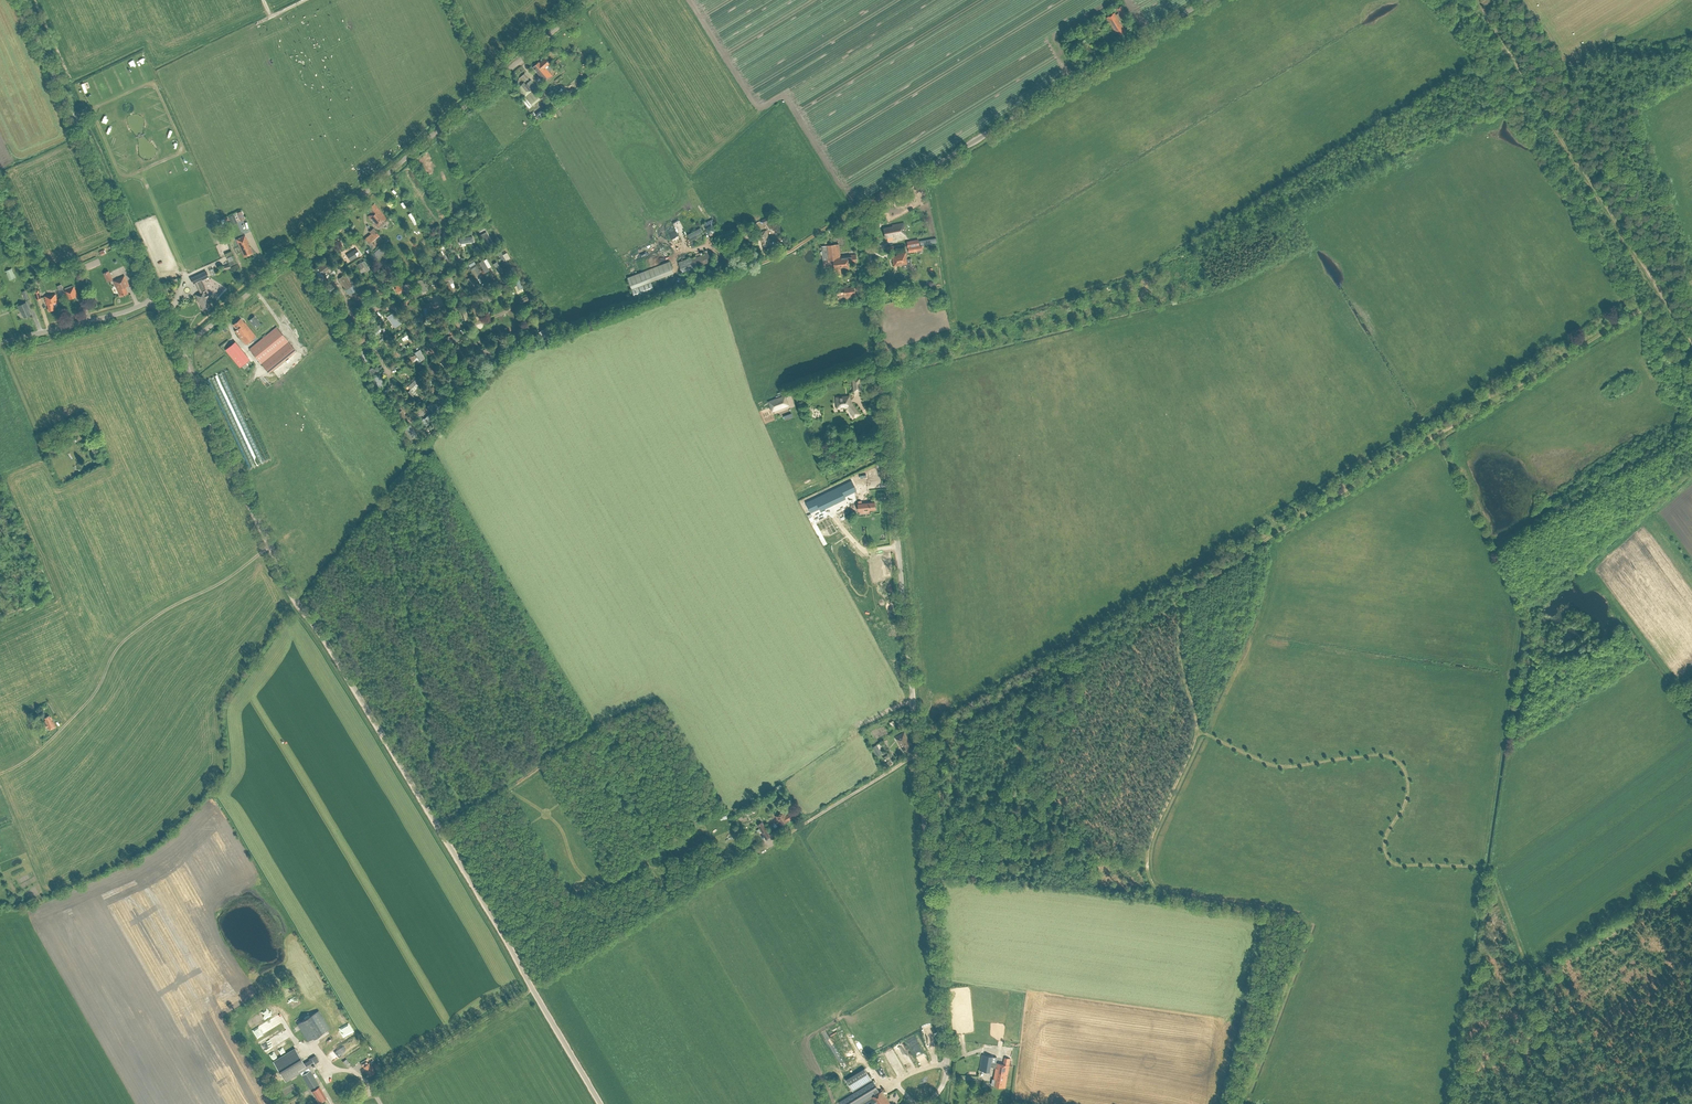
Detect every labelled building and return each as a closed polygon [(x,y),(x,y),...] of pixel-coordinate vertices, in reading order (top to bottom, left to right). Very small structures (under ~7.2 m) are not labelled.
[(1122,18),(1127,15),(1121,5),(1117,8),(1122,18)] [(1119,35),(1125,31),(1114,13),(1107,18),(1115,32),(1116,31),(1119,35)] [(546,67),(545,66),(549,63),(545,58),(540,62),(539,61),(532,66),(538,74),(538,75),(544,82),(552,75),(549,71),(551,69),(548,65),(546,67)] [(560,61),(558,58),(553,63),(556,67),(561,63),(560,61)] [(524,97),(532,90),(527,83),(526,84),(524,82),(529,77),(524,72),(518,77),(519,78),(514,83),(517,87),(516,88),(524,97)] [(531,95),(539,102),(546,94),(538,87),(531,95)] [(570,109),(579,103),(577,100),(568,106),(570,109)] [(377,226),(387,218),(374,203),(368,208),(372,212),(368,215),(377,226)] [(246,218),(242,210),(237,212),(241,221),(246,218)] [(774,227),(770,216),(761,220),(763,224),(766,222),(769,229),(774,227)] [(222,225),(226,223),(225,221),(228,219),(227,217),(224,218),(220,220),(222,225)] [(713,219),(704,223),(702,224),(704,229),(706,228),(711,238),(720,233),(713,219)] [(893,226),(884,228),(885,237),(887,237),(887,240),(893,239),(893,238),(906,236),(904,223),(892,224),(893,226)] [(363,239),(372,249),(375,246),(371,242),(379,236),(376,233),(377,232),(373,228),(368,231),(370,234),(363,239)] [(701,228),(688,235),(691,238),(697,235),(699,238),(703,235),(701,233),(703,231),(701,228)] [(763,246),(771,244),(766,229),(759,232),(763,246)] [(492,242),(486,231),(480,235),(486,245),(492,242)] [(245,257),(254,252),(252,247),(250,248),(248,243),(249,243),(245,235),(237,239),(245,257)] [(907,241),(908,247),(919,246),(918,239),(907,241)] [(675,246),(674,242),(669,244),(673,254),(679,251),(677,246),(675,246)] [(822,250),(821,250),(823,268),(834,266),(835,274),(843,273),(842,270),(849,270),(848,263),(857,262),(856,254),(841,256),(839,243),(826,245),(826,246),(821,246),(822,250)] [(360,255),(356,248),(346,255),(350,261),(360,255)] [(375,261),(383,253),(378,248),(370,256),(375,261)] [(507,249),(504,250),(506,259),(515,257),(513,250),(507,251),(507,249)] [(691,257),(679,262),(683,272),(714,260),(710,251),(692,258),(691,257)] [(655,262),(653,258),(657,256),(656,253),(644,259),(647,266),(655,262)] [(656,261),(672,255),(671,253),(655,259),(656,261)] [(896,255),(892,256),(894,266),(903,265),(903,269),(909,268),(912,264),(911,259),(907,260),(905,253),(896,254),(896,255)] [(391,260),(389,262),(387,259),(380,265),(390,277),(395,273),(393,271),(397,268),(391,260)] [(322,274),(323,274),(325,277),(333,271),(331,268),(332,267),(328,261),(321,265),(320,265),(317,267),(322,274)] [(493,264),(499,273),(502,271),(497,261),(493,264)] [(9,280),(16,277),(9,262),(2,265),(9,280)] [(674,273),(669,262),(627,277),(636,301),(656,293),(651,282),(674,273)] [(483,273),(477,263),(470,267),(476,278),(483,273)] [(108,270),(103,273),(107,282),(113,279),(108,270)] [(193,284),(209,276),(206,270),(190,278),(193,284)] [(352,285),(353,285),(353,284),(345,274),(338,279),(348,294),(355,289),(352,285)] [(530,285),(527,274),(522,276),(524,286),(530,285)] [(126,287),(130,285),(125,275),(113,281),(120,296),(128,292),(126,287)] [(473,290),(478,287),(472,276),(466,279),(473,290)] [(420,292),(428,290),(424,279),(416,281),(420,292)] [(403,289),(399,283),(394,285),(396,288),(395,289),(397,292),(398,291),(400,294),(403,292),(402,289),(403,289)] [(837,296),(844,295),(844,296),(855,294),(854,286),(848,287),(848,286),(844,286),(844,288),(837,289),(837,292),(837,296)] [(67,300),(77,295),(73,287),(63,291),(67,300)] [(493,292),(496,299),(503,296),(501,291),(498,293),(497,290),(493,292)] [(207,293),(204,294),(203,291),(195,295),(203,311),(210,307),(207,301),(208,301),(206,298),(209,297),(207,293)] [(369,296),(381,301),(382,296),(371,291),(369,296)] [(55,294),(46,296),(44,296),(46,305),(47,305),(48,311),(54,310),(53,304),(58,303),(55,294)] [(481,307),(485,305),(481,297),(481,295),(476,297),(477,299),(481,307)] [(26,301),(26,302),(18,305),(21,311),(22,311),(24,317),(31,314),(28,306),(26,301)] [(537,310),(535,305),(525,311),(528,316),(537,310)] [(362,314),(364,317),(365,317),(366,320),(369,318),(368,315),(371,313),(370,310),(362,314)] [(395,328),(402,323),(395,313),(388,318),(395,328)] [(248,320),(255,328),(261,324),(254,316),(248,320)] [(245,344),(256,336),(245,322),(244,323),(241,318),(233,324),(237,329),(236,330),(238,332),(237,333),(245,344)] [(340,328),(343,334),(355,327),(352,321),(340,328)] [(296,350),(277,327),(250,349),(269,372),(296,350)] [(250,359),(235,341),(225,349),(240,367),(250,359)] [(420,349),(415,352),(420,361),(425,358),(420,349)] [(369,359),(364,352),(358,356),(363,363),(369,359)] [(289,368),(286,363),(278,369),(282,374),(289,368)] [(446,371),(448,370),(449,371),(447,373),(450,377),(453,375),(452,374),(456,371),(450,364),(444,368),(446,371)] [(267,372),(264,374),(269,384),(273,382),(267,372)] [(852,378),(853,392),(861,391),(860,377),(852,378)] [(410,389),(417,382),(415,379),(407,386),(410,389)] [(413,399),(416,397),(410,390),(407,393),(413,399)] [(789,405),(785,395),(768,401),(772,411),(789,405)] [(837,408),(847,407),(854,416),(859,413),(850,401),(849,396),(836,397),(837,408)] [(430,404),(427,407),(435,414),(442,407),(439,404),(438,405),(436,403),(432,407),(430,404)] [(819,508),(820,510),(846,498),(845,496),(857,490),(852,480),(806,502),(810,512),(819,508)] [(858,503),(858,511),(875,509),(875,502),(862,503),(862,500),(858,501),(858,503)] [(1283,535),(1286,541),(1309,529),(1307,525),(1315,520),(1314,519),(1283,535)] [(48,726),(50,729),(56,726),(53,720),(52,720),(49,715),(45,717),(46,719),(45,720),(46,723),(45,725),(46,727),(48,726)] [(904,732),(895,737),(903,750),(912,745),(904,732)] [(877,756),(880,754),(882,753),(877,744),(875,745),(872,747),(877,756)] [(886,760),(889,765),(893,763),(887,754),(882,757),(885,761),(886,760)] [(784,808),(775,815),(781,825),(794,816),(791,811),(787,814),(784,808)] [(763,820),(771,836),(776,833),(768,818),(763,820)] [(761,822),(757,824),(765,838),(766,839),(770,836),(761,822)] [(740,829),(732,834),(735,838),(743,833),(740,829)] [(339,1023),(349,1018),(338,997),(332,1000),(334,1003),(330,1005),(339,1023)] [(318,1010),(297,1023),(307,1041),(313,1037),(313,1038),(329,1028),(318,1010)] [(255,1028),(259,1036),(283,1025),(279,1017),(255,1028)] [(340,1040),(351,1034),(347,1028),(354,1024),(350,1018),(343,1022),(346,1027),(340,1031),(342,1033),(338,1035),(340,1040)] [(347,1028),(351,1034),(358,1030),(354,1024),(347,1028)] [(939,1058),(934,1025),(927,1026),(932,1059),(939,1058)] [(353,1048),(361,1044),(358,1039),(350,1043),(353,1048)] [(895,1062),(901,1075),(907,1073),(900,1054),(906,1052),(905,1048),(906,1048),(904,1043),(896,1046),(897,1047),(891,1049),(895,1062)] [(285,1081),(300,1072),(311,1091),(312,1090),(319,1102),(326,1097),(319,1086),(320,1086),(308,1067),(318,1061),(315,1055),(311,1057),(311,1058),(304,1063),(294,1048),(273,1061),(285,1081)] [(273,1053),(275,1058),(286,1053),(284,1048),(273,1053)] [(1009,1065),(1010,1061),(1011,1061),(1012,1057),(1004,1055),(1003,1064),(991,1062),(992,1056),(982,1054),(980,1070),(990,1072),(990,1066),(996,1067),(994,1078),(997,1079),(996,1086),(1005,1087),(1009,1065)] [(367,1058),(360,1062),(368,1075),(374,1071),(369,1062),(373,1059),(371,1056),(367,1058)] [(864,1068),(846,1079),(851,1089),(870,1077),(864,1068)] [(839,1102),(840,1103),(891,1103),(888,1100),(888,1099),(882,1090),(879,1092),(872,1081),(839,1102)]
